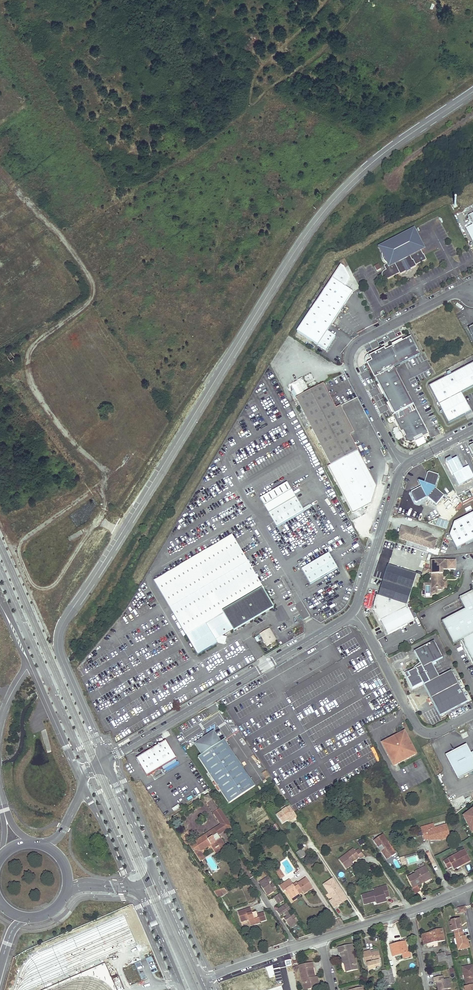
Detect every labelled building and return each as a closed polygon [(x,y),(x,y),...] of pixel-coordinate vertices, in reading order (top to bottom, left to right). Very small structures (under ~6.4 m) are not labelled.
[(385,266),(387,270),(388,273),(386,274),(389,279),(400,273),(401,274),(406,272),(407,271),(411,269),(412,269),(417,266),(416,265),(427,259),(424,254),(424,255),(421,250),(422,250),(421,248),(422,248),(422,246),(421,245),(421,243),(420,241),(420,240),(419,239),(418,238),(418,237),(417,236),(416,235),(415,233),(414,232),(413,232),(412,231),(380,247),(388,264),(385,266)] [(340,266),(311,310),(332,324),(353,293),(345,287),(350,280),(344,268),(340,266)] [(332,324),(311,310),(297,332),(326,351),(336,337),(327,332),(332,324)] [(429,434),(395,368),(420,355),(411,337),(403,342),(393,347),(386,350),(386,349),(385,348),(369,356),(369,357),(372,361),(367,364),(367,363),(366,363),(374,379),(375,378),(379,385),(384,395),(388,403),(394,413),(394,415),(392,416),(397,424),(401,432),(403,431),(405,436),(404,437),(405,439),(406,441),(407,442),(409,442),(410,443),(412,443),(414,442),(415,441),(414,439),(422,435),(423,437),(429,434)] [(14,357),(10,351),(5,354),(9,360),(14,357)] [(429,386),(449,423),(471,412),(462,393),(472,387),(472,363),(429,386)] [(323,383),(296,397),(331,465),(358,451),(350,435),(349,434),(336,408),(323,383)] [(340,406),(336,408),(349,434),(350,435),(354,433),(340,406)] [(377,486),(358,451),(331,465),(328,466),(352,513),(360,509),(371,504),(377,486)] [(447,463),(458,485),(472,478),(472,475),(469,466),(463,469),(457,457),(452,460),(447,463)] [(436,505),(444,496),(435,488),(439,477),(438,475),(430,472),(428,473),(424,484),(419,482),(421,487),(412,492),(411,495),(415,502),(417,503),(428,498),(436,505)] [(260,498),(264,506),(292,490),(287,482),(260,498)] [(292,490),(264,506),(268,513),(296,497),(292,490)] [(452,502),(459,498),(456,492),(449,496),(452,502)] [(296,497),(268,513),(277,527),(304,511),(296,497)] [(449,535),(457,550),(472,541),(472,513),(454,523),(449,535)] [(401,527),(398,538),(433,550),(436,540),(430,538),(431,536),(419,532),(417,528),(413,530),(401,527)] [(232,534),(154,580),(186,635),(197,655),(217,643),(224,645),(226,637),(222,636),(219,635),(219,633),(205,629),(202,625),(264,589),(232,534)] [(328,553),(301,569),(310,584),(337,568),(328,553)] [(442,571),(447,571),(454,571),(455,561),(448,561),(431,561),(431,584),(423,584),(423,591),(422,591),(421,593),(421,595),(423,595),(423,597),(431,597),(431,594),(436,594),(436,590),(446,590),(446,582),(442,582),(442,571)] [(377,596),(375,603),(374,604),(374,606),(374,608),(374,610),(374,612),(375,614),(375,615),(379,622),(381,621),(388,635),(414,621),(407,606),(416,575),(388,566),(378,597),(377,596)] [(222,636),(273,605),(264,589),(202,625),(205,629),(219,633),(219,635),(222,636)] [(472,592),(459,599),(465,610),(442,622),(454,645),(461,642),(462,641),(472,662),(472,593),(472,592)] [(266,646),(271,643),(270,642),(276,639),(269,628),(259,634),(266,646)] [(461,642),(472,664),(472,662),(462,641),(461,642)] [(441,717),(468,702),(452,671),(440,678),(432,664),(443,658),(434,642),(414,652),(420,664),(417,667),(413,670),(408,673),(409,674),(405,675),(413,690),(424,684),(441,717)] [(416,755),(404,732),(396,736),(397,738),(391,742),(390,740),(382,744),(394,766),(416,755)] [(196,744),(196,747),(202,756),(198,758),(229,804),(255,787),(224,741),(220,743),(214,734),(212,734),(207,737),(207,736),(205,736),(203,736),(204,739),(196,744)] [(147,776),(177,759),(166,741),(137,758),(142,767),(147,776)] [(472,754),(467,745),(446,756),(459,780),(472,773),(472,753),(472,754)] [(177,761),(163,768),(165,772),(179,765),(177,761)] [(206,803),(212,800),(209,794),(203,798),(204,799),(206,802),(206,803)] [(212,800),(206,803),(212,812),(217,808),(212,800)] [(282,824),(287,820),(292,817),(293,819),(297,817),(290,807),(276,816),(282,824)] [(465,817),(468,824),(470,823),(472,827),(472,808),(467,813),(468,814),(465,817)] [(219,809),(213,813),(221,825),(223,829),(230,825),(219,809)] [(223,829),(221,825),(214,829),(217,834),(218,835),(225,830),(223,829)] [(433,825),(422,828),(424,836),(428,835),(430,841),(430,842),(440,839),(441,841),(449,838),(446,826),(434,829),(433,825)] [(217,834),(214,829),(204,835),(207,840),(217,834)] [(218,835),(217,834),(207,840),(204,835),(194,842),(197,846),(192,850),(198,860),(202,857),(199,852),(210,845),(213,851),(218,848),(220,850),(225,847),(218,835)] [(384,836),(375,843),(388,862),(397,855),(384,836)] [(192,850),(197,846),(194,842),(191,838),(186,841),(192,850)] [(354,849),(339,860),(346,870),(353,865),(352,863),(360,858),(361,859),(364,857),(359,850),(356,852),(354,849)] [(302,850),(296,854),(301,860),(306,856),(302,850)] [(465,850),(444,861),(447,868),(452,866),(453,868),(461,864),(461,865),(470,860),(465,850)] [(416,874),(417,876),(412,878),(409,880),(413,888),(431,878),(426,868),(416,874)] [(269,893),(276,888),(273,883),(270,885),(267,881),(271,879),(268,876),(260,882),(262,885),(261,886),(265,892),(268,890),(269,893)] [(306,878),(297,884),(298,886),(296,887),(299,891),(301,890),(304,894),(312,888),(306,878)] [(290,880),(279,886),(283,892),(285,891),(289,897),(298,892),(299,891),(296,887),(295,888),(290,880)] [(329,903),(334,909),(338,906),(336,903),(345,897),(333,880),(324,886),(334,900),(329,903)] [(375,892),(362,895),(365,905),(373,903),(373,901),(375,900),(376,902),(376,903),(386,900),(385,897),(390,896),(387,886),(382,887),(383,889),(375,892)] [(214,892),(218,899),(228,893),(225,889),(214,892)] [(280,893),(274,897),(278,904),(284,900),(280,893)] [(345,897),(336,903),(338,906),(347,900),(345,897)] [(291,910),(287,903),(281,907),(276,911),(279,915),(284,912),(287,917),(284,919),(289,926),(295,922),(298,920),(294,914),(291,916),(288,912),(291,910)] [(248,909),(240,912),(238,912),(241,922),(246,921),(249,920),(251,926),(260,923),(260,922),(266,920),(264,912),(258,914),(257,912),(252,913),(249,914),(248,909)] [(460,929),(459,925),(461,925),(459,919),(451,921),(452,926),(450,927),(451,931),(454,931),(455,934),(462,932),(462,929),(460,929)] [(430,934),(422,935),(424,944),(444,940),(442,929),(433,931),(433,933),(430,934)] [(469,947),(468,942),(467,942),(466,940),(465,936),(463,936),(462,932),(455,934),(455,938),(457,938),(458,942),(456,942),(458,950),(469,947)] [(403,942),(390,945),(393,956),(403,953),(404,958),(411,957),(410,951),(408,952),(406,945),(404,946),(403,942)] [(338,947),(339,951),(341,951),(343,957),(347,960),(344,963),(346,964),(348,970),(358,967),(352,943),(338,947)] [(370,951),(362,953),(365,965),(366,964),(368,971),(375,969),(374,967),(380,965),(379,961),(380,960),(378,951),(371,953),(370,951)] [(444,953),(438,954),(439,961),(446,959),(444,953)] [(315,976),(313,976),(311,967),(312,966),(314,966),(313,961),(299,964),(304,988),(314,986),(313,982),(318,981),(317,975),(315,976)] [(462,967),(464,975),(465,974),(466,978),(465,979),(466,983),(472,981),(472,979),(472,977),(472,965),(462,967)] [(392,969),(381,971),(385,985),(389,984),(392,984),(391,977),(393,976),(392,969)] [(445,979),(443,979),(442,975),(433,978),(434,982),(436,981),(438,989),(447,989),(447,988),(445,979)] [(472,985),(472,981),(466,983),(467,986),(464,987),(465,989),(472,989),(472,985)]
